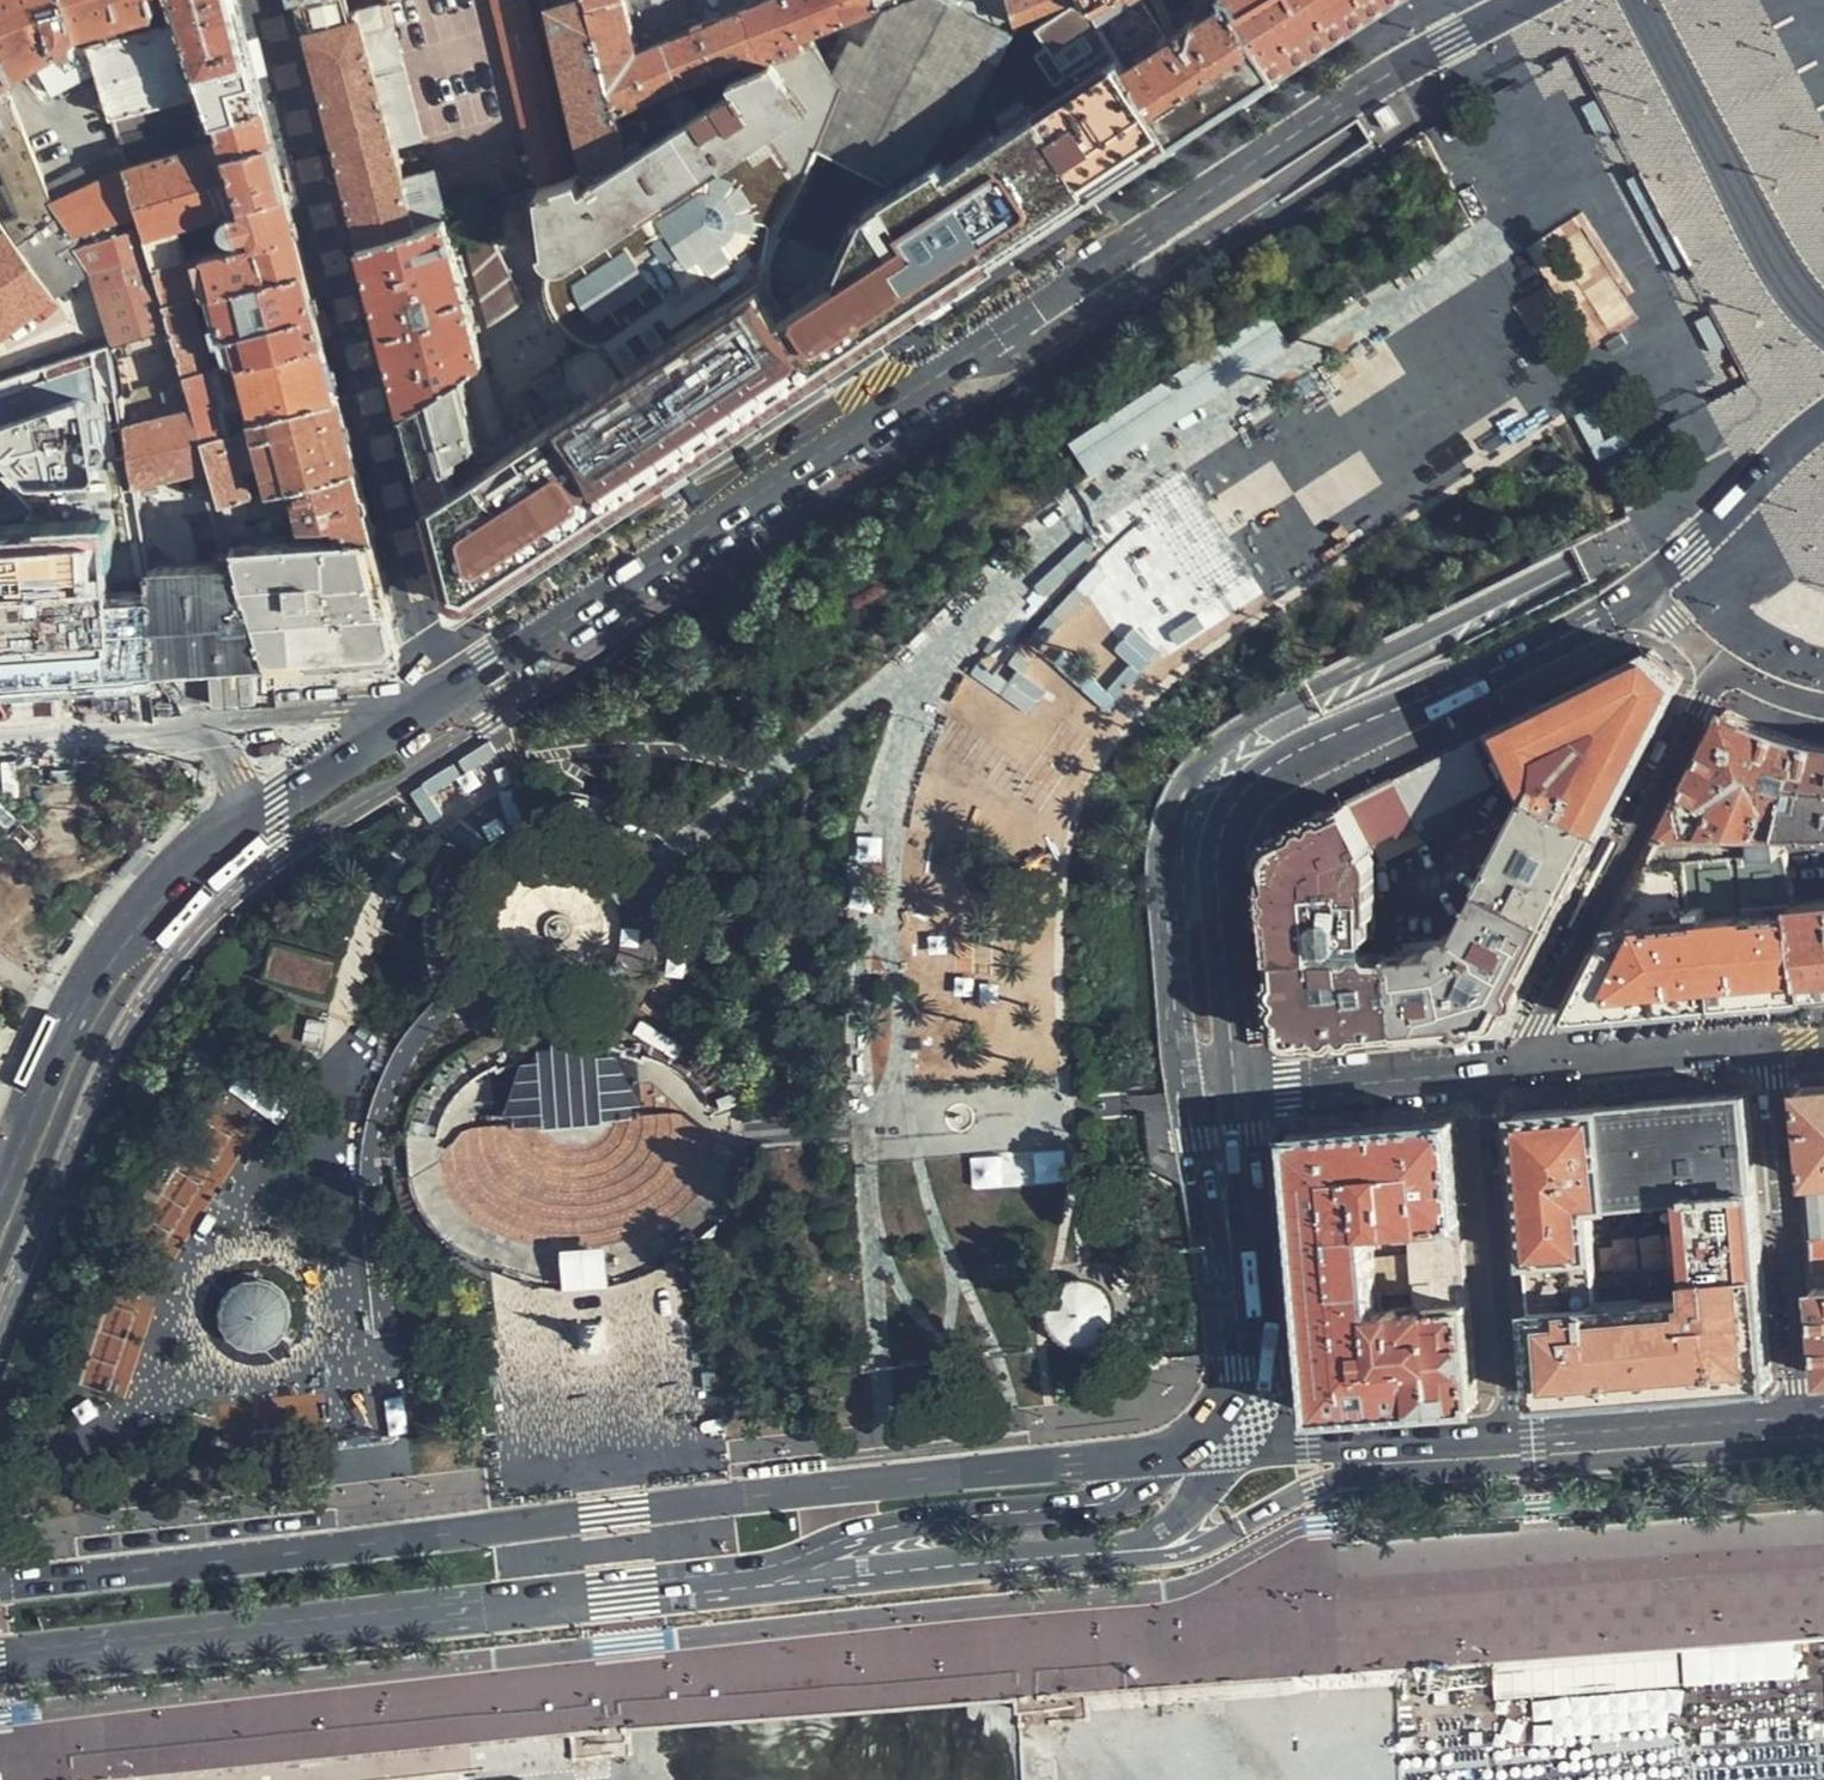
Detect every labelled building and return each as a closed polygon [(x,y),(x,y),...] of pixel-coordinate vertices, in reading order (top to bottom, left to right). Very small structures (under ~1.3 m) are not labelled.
[(5,80),(66,38),(67,46),(76,42),(75,34),(78,34),(80,33),(82,32),(84,31),(85,29),(158,9),(162,1),(161,0),(0,0),(0,72),(5,80)] [(180,11),(165,15),(167,21),(91,42),(112,115),(194,95),(207,93),(215,120),(265,106),(263,95),(242,16),(238,0),(176,0),(180,11)] [(296,6),(301,22),(350,9),(348,0),(295,0),(296,6)] [(350,9),(388,158),(423,149),(386,0),(382,0),(350,9)] [(541,190),(569,177),(526,0),(496,0),(541,190)] [(587,169),(589,177),(625,167),(617,133),(615,122),(586,0),(550,0),(587,169)] [(706,32),(697,0),(586,0),(615,122),(764,55),(814,33),(885,0),(775,0),(706,32)] [(895,6),(871,38),(856,32),(835,67),(842,80),(820,148),(864,169),(885,179),(896,173),(925,153),(930,141),(970,116),(1014,28),(952,0),(908,0),(895,6)] [(1011,0),(952,0),(1014,28),(1016,19),(1011,0)] [(1016,19),(1041,8),(1048,18),(1037,25),(1047,42),(1034,51),(1053,82),(1071,71),(1078,80),(1034,107),(1089,195),(1101,188),(1171,141),(1132,81),(1105,39),(1079,0),(1011,0),(1016,19)] [(1105,39),(1153,10),(1156,7),(1153,0),(1079,0),(1105,39)] [(1183,0),(1169,0),(1168,1),(1185,36),(1197,30),(1183,0)] [(1240,13),(1275,74),(1387,0),(1232,0),(1240,13)] [(350,9),(301,22),(325,114),(340,171),(345,189),(393,179),(388,158),(350,9)] [(1105,39),(1132,81),(1180,51),(1153,10),(1105,39)] [(1222,110),(1275,74),(1240,13),(1180,51),(1132,81),(1171,141),(1222,110)] [(589,177),(587,169),(569,177),(541,190),(548,224),(553,275),(558,303),(569,323),(565,329),(573,390),(579,401),(761,284),(767,295),(775,293),(773,282),(774,264),(778,248),(783,233),(776,228),(793,198),(812,162),(820,148),(842,80),(835,67),(814,33),(764,55),(767,62),(617,133),(625,167),(589,177)] [(8,230),(58,193),(53,183),(5,80),(0,72),(0,219),(8,230)] [(286,188),(265,106),(215,120),(203,123),(194,95),(112,115),(127,166),(144,226),(166,299),(307,268),(286,188)] [(1373,114),(1384,131),(1403,119),(1392,102),(1373,114)] [(881,194),(944,290),(984,263),(1089,195),(1034,107),(942,166),(939,159),(903,182),(881,194)] [(144,226),(127,166),(117,168),(108,155),(53,183),(58,193),(89,242),(144,226)] [(393,179),(406,229),(447,217),(444,207),(523,186),(516,155),(437,178),(435,168),(393,179)] [(393,179),(345,189),(358,243),(406,229),(393,179)] [(89,242),(58,193),(8,230),(55,296),(97,266),(89,242)] [(840,277),(875,335),(909,312),(944,290),(881,194),(872,200),(837,272),(840,277)] [(525,236),(510,203),(487,214),(502,248),(525,236)] [(489,327),(522,302),(478,208),(459,214),(489,327)] [(406,229),(358,243),(376,312),(401,408),(459,365),(480,350),(447,217),(406,229)] [(173,327),(166,299),(144,226),(89,242),(97,266),(120,344),(173,327)] [(8,230),(0,236),(0,334),(55,296),(8,230)] [(258,415),(339,395),(323,332),(307,268),(166,299),(173,327),(194,400),(203,428),(223,423),(258,415)] [(779,313),(818,372),(846,353),(875,335),(840,277),(808,295),(779,313)] [(522,565),(818,372),(779,313),(767,295),(761,284),(579,401),(545,424),(524,392),(512,400),(532,432),(506,449),(480,350),(459,365),(477,437),(468,441),(475,460),(468,465),(471,474),(425,502),(452,604),(458,607),(522,565)] [(417,471),(425,502),(471,474),(468,465),(475,460),(468,441),(477,437),(459,365),(401,408),(417,471)] [(222,493),(356,461),(347,426),(339,395),(258,415),(261,429),(234,436),(232,428),(225,431),(223,423),(203,428),(222,493)] [(194,662),(270,657),(232,531),(222,493),(203,428),(194,400),(127,418),(138,488),(197,471),(201,484),(204,483),(216,527),(205,531),(214,564),(152,567),(153,580),(159,664),(194,662)] [(304,528),(374,529),(366,498),(356,461),(222,493),(232,531),(259,529),(258,523),(245,526),(243,517),(270,510),(275,521),(303,521),(304,528)] [(153,580),(124,581),(117,511),(29,518),(0,520),(0,674),(47,671),(159,664),(153,580)] [(402,639),(374,529),(304,528),(259,529),(232,531),(270,657),(298,655),(396,649),(402,639)] [(1528,812),(1599,846),(1628,786),(1683,677),(1669,664),(1654,651),(1497,730),(1514,775),(1528,812)] [(1671,819),(1649,862),(1778,849),(1775,837),(1803,739),(1794,737),(1759,724),(1726,706),(1671,819)] [(1514,775),(1497,730),(1352,800),(1372,844),(1375,842),(1385,861),(1473,818),(1486,799),(1482,789),(1514,775)] [(1803,739),(1775,837),(1823,836),(1823,743),(1803,739)] [(49,857),(80,854),(75,781),(44,783),(49,857)] [(1269,851),(1278,957),(1354,948),(1377,946),(1371,846),(1372,844),(1352,800),(1277,837),(1269,851)] [(1483,900),(1554,936),(1569,905),(1599,846),(1528,812),(1483,900)] [(1790,995),(1811,993),(1790,904),(1778,849),(1649,862),(1634,892),(1600,960),(1572,1016),(1707,1003),(1790,995)] [(1523,997),(1554,936),(1483,900),(1462,933),(1455,931),(1448,934),(1446,938),(1443,950),(1400,953),(1408,1032),(1454,1027),(1493,1022),(1503,1018),(1512,1010),(1517,1006),(1523,997)] [(1811,993),(1823,992),(1823,901),(1790,904),(1811,993)] [(337,960),(277,942),(267,974),(328,992),(337,960)] [(1363,1037),(1408,1032),(1400,953),(1356,958),(1354,948),(1278,957),(1280,974),(1283,1024),(1299,1044),(1363,1037)] [(531,1053),(522,1068),(503,1119),(513,1119),(511,1127),(510,1134),(630,1124),(635,1112),(642,1111),(615,1060),(597,1048),(578,1048),(577,1043),(551,1045),(549,1050),(531,1053)] [(1801,1088),(1813,1239),(1823,1238),(1823,1086),(1801,1088)] [(1644,1103),(1607,1106),(1617,1201),(1690,1196),(1689,1191),(1755,1187),(1747,1094),(1644,1103)] [(1617,1201),(1607,1106),(1517,1114),(1529,1263),(1598,1256),(1595,1204),(1617,1201)] [(1396,1411),(1475,1404),(1477,1402),(1455,1120),(1373,1127),(1292,1135),(1300,1232),(1316,1415),(1396,1411)] [(1761,1271),(1755,1187),(1689,1191),(1690,1196),(1697,1275),(1761,1271)] [(1690,1196),(1617,1201),(1595,1204),(1598,1256),(1599,1275),(1602,1302),(1532,1308),(1539,1399),(1650,1391),(1709,1387),(1770,1382),(1761,1271),(1697,1275),(1690,1196)] [(1823,1268),(1823,1238),(1813,1239),(1815,1269),(1823,1268)] [(1598,1256),(1529,1263),(1530,1281),(1599,1275),(1598,1256)] [(1815,1269),(1819,1303),(1823,1378),(1823,1268),(1815,1269)] [(1530,1281),(1532,1308),(1602,1302),(1599,1275),(1530,1281)] [(220,1329),(226,1340),(233,1347),(242,1353),(252,1355),(262,1355),(272,1351),(280,1345),(286,1337),(290,1327),(291,1317),(289,1307),(282,1296),(273,1289),(262,1284),(250,1284),(238,1288),(229,1295),(222,1305),(219,1317),(220,1329)] [(608,1319),(577,1321),(579,1352),(610,1349),(608,1319)] [(1491,1682),(1499,1777),(1674,1763),(1666,1668),(1491,1682)]
